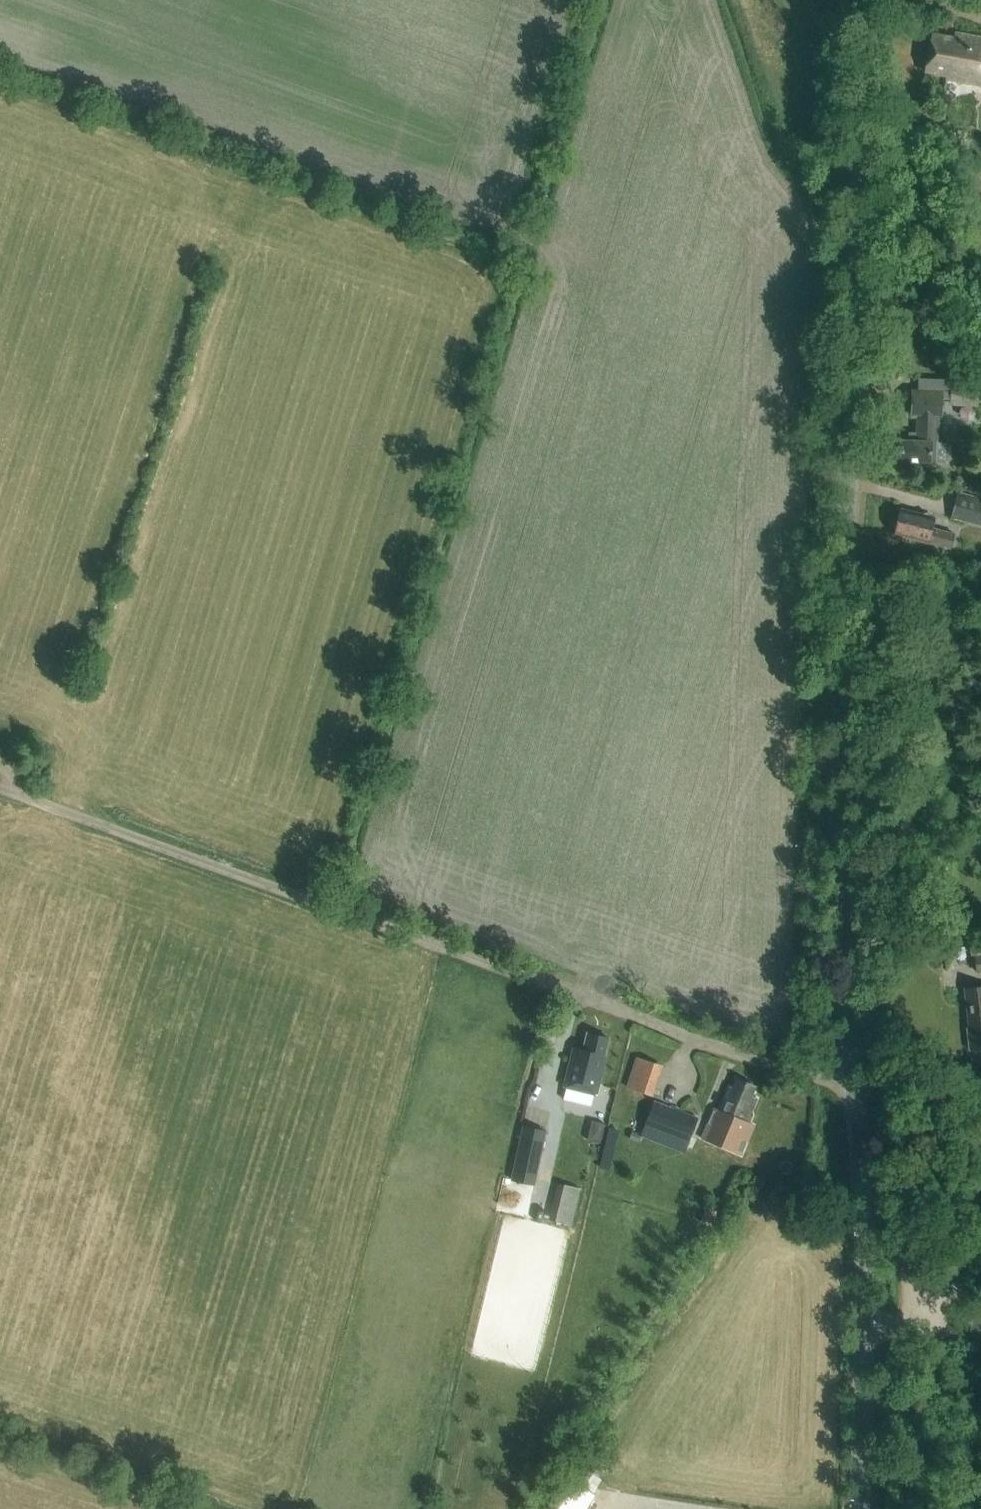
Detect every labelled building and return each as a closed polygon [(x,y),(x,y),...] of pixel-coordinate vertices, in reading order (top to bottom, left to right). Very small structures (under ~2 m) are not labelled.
[(960,35),(959,40),(931,35),(924,73),(945,77),(944,81),(980,87),(980,39),(960,35)] [(899,440),(898,462),(934,463),(945,464),(945,443),(935,443),(935,416),(940,416),(940,400),(948,400),(949,380),(922,379),(922,394),(910,394),(910,415),(915,415),(915,434),(913,434),(913,441),(899,440)] [(978,382),(950,380),(948,406),(976,407),(978,382)] [(957,492),(950,518),(980,526),(980,498),(957,492)] [(894,532),(893,535),(926,543),(949,548),(953,533),(931,528),(933,518),(929,517),(926,514),(921,515),(901,510),(899,518),(897,518),(896,521),(893,523),(892,528),(894,532)] [(973,940),(974,954),(973,954),(974,973),(980,972),(980,940),(973,940)] [(963,989),(968,1028),(966,1028),(968,1049),(980,1048),(980,987),(963,989)] [(603,1057),(608,1039),(586,1034),(582,1051),(572,1049),(562,1088),(595,1096),(605,1057),(603,1057)] [(639,1055),(633,1085),(662,1090),(667,1060),(639,1055)] [(748,1120),(751,1114),(750,1112),(756,1098),(751,1096),(755,1086),(735,1078),(731,1087),(729,1085),(717,1113),(712,1111),(701,1137),(740,1154),(753,1124),(746,1121),(748,1120)] [(653,1100),(644,1122),(662,1129),(681,1136),(689,1139),(698,1117),(653,1100)] [(546,1132),(523,1126),(510,1182),(534,1187),(546,1132)] [(576,1221),(584,1184),(565,1179),(556,1217),(576,1221)]
